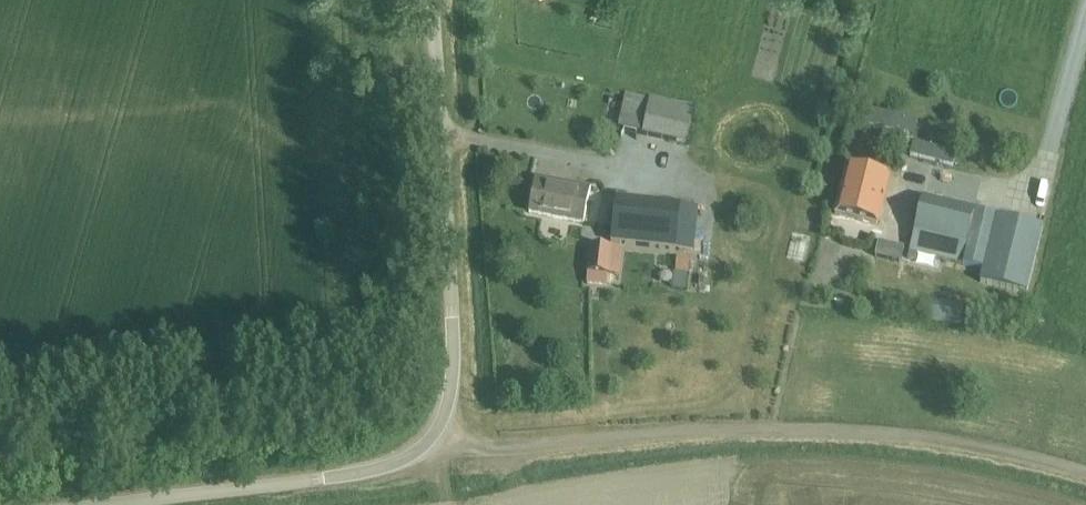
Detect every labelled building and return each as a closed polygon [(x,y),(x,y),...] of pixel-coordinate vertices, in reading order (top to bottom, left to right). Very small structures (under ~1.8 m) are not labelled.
[(618,131),(642,135),(687,144),(693,110),(625,97),(618,131)] [(869,199),(875,176),(845,169),(834,216),(877,226),(882,202),(869,199)] [(528,214),(583,224),(589,189),(535,178),(528,214)] [(609,243),(691,253),(696,207),(614,198),(609,243)] [(924,257),(960,266),(974,210),(921,198),(908,254),(924,257)] [(974,210),(960,266),(983,271),(980,282),(1027,293),(1043,227),(974,210)] [(841,251),(843,239),(828,235),(825,248),(841,251)] [(882,237),(879,252),(906,256),(909,242),(882,237)] [(587,268),(603,271),(605,271),(607,250),(589,247),(587,268)] [(682,252),(680,266),(693,269),(696,254),(682,252)] [(908,254),(901,285),(916,288),(924,257),(908,254)] [(659,285),(676,286),(677,260),(661,259),(659,285)] [(677,269),(678,286),(691,286),(691,269),(677,269)] [(928,300),(925,320),(962,325),(965,305),(928,300)]
